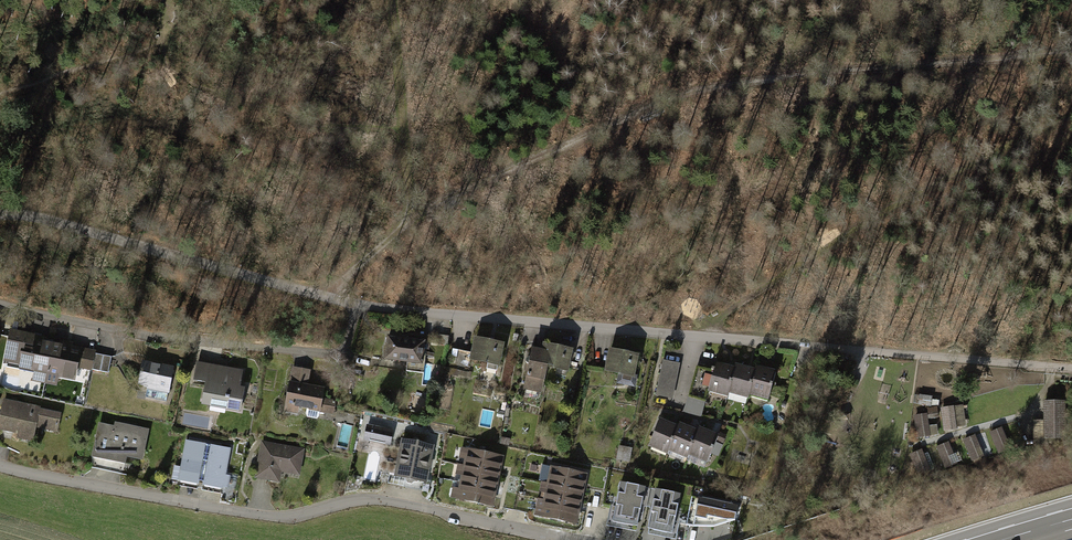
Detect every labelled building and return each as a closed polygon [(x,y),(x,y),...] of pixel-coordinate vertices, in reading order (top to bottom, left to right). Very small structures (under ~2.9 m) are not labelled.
[(57,377),(74,380),(77,367),(91,370),(95,351),(44,342),(45,338),(10,332),(4,363),(35,369),(32,381),(56,386),(57,377)] [(424,341),(388,337),(385,360),(422,364),(424,341)] [(503,344),(475,338),(471,360),(499,365),(503,344)] [(547,366),(568,371),(573,350),(544,344),(543,351),(532,349),(524,388),(542,392),(547,366)] [(609,348),(604,370),(618,372),(617,381),(634,385),(640,355),(609,348)] [(672,399),(680,365),(663,361),(655,395),(672,399)] [(717,361),(708,391),(727,396),(728,391),(747,397),(748,392),(767,398),(775,370),(756,364),(755,368),(736,363),(735,366),(717,361)] [(172,368),(144,362),(139,387),(167,393),(172,368)] [(202,405),(241,411),(245,388),(240,387),(242,371),(198,364),(195,381),(206,382),(202,405)] [(309,372),(293,369),(285,410),(297,412),(298,407),(333,414),(336,401),(322,398),(324,389),(306,386),(309,372)] [(932,398),(920,396),(919,405),(930,407),(932,398)] [(5,401),(0,423),(0,434),(39,442),(42,429),(56,432),(60,412),(5,401)] [(1065,438),(1064,403),(1043,403),(1044,439),(1065,438)] [(943,431),(957,429),(957,427),(966,426),(963,404),(940,407),(943,431)] [(849,421),(850,414),(846,412),(840,410),(839,419),(849,421)] [(917,438),(931,436),(927,413),(914,415),(917,438)] [(658,419),(647,446),(666,454),(667,450),(686,458),(688,454),(705,462),(716,435),(699,427),(697,431),(679,423),(677,427),(658,419)] [(114,427),(99,424),(92,457),(124,464),(125,457),(142,460),(149,430),(115,423),(114,427)] [(393,431),(367,426),(364,443),(390,447),(393,431)] [(1012,448),(1003,426),(989,432),(998,454),(1012,448)] [(984,455),(975,434),(962,439),(972,461),(984,455)] [(394,475),(426,482),(434,443),(402,437),(394,475)] [(231,449),(185,441),(178,480),(225,488),(231,449)] [(303,449),(262,443),(256,479),(279,483),(281,472),(299,475),(303,449)] [(956,463),(948,444),(937,448),(945,467),(956,463)] [(620,445),(619,457),(630,459),(631,447),(620,445)] [(451,499),(493,508),(496,495),(498,483),(502,468),(504,457),(462,448),(451,499)] [(918,476),(931,470),(922,448),(909,454),(918,476)] [(534,516),(580,526),(591,473),(545,463),(534,516)] [(637,527),(646,488),(621,483),(613,522),(637,527)] [(672,534),(681,495),(656,490),(648,529),(672,534)] [(738,506),(692,497),(686,525),(693,527),(713,527),(736,521),(738,506)]
